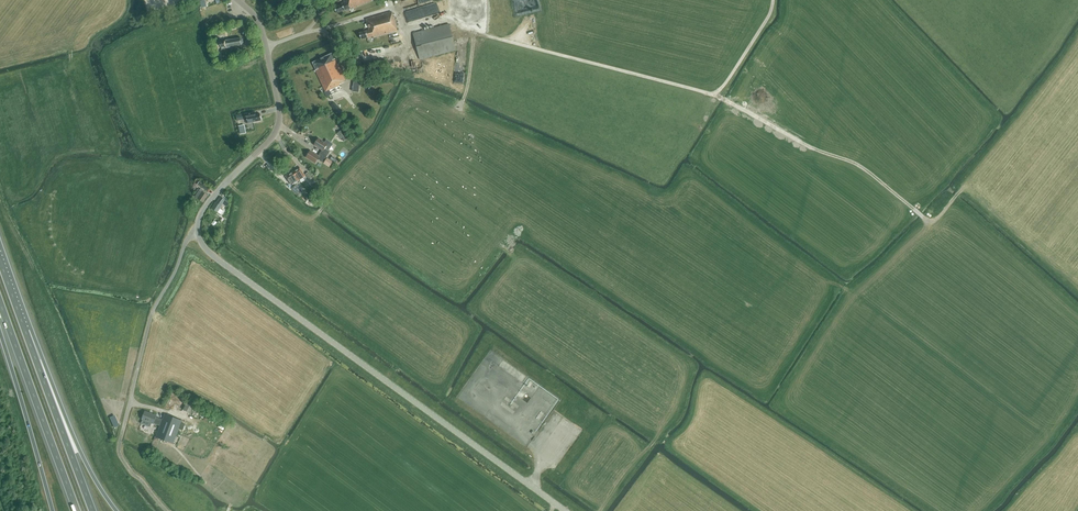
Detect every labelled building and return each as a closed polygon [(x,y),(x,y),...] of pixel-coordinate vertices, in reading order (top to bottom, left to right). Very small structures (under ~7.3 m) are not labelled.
[(374,0),(344,0),(345,2),(340,4),(341,5),(334,7),(337,13),(345,10),(347,11),(350,10),(350,8),(353,7),(354,8),(374,0)] [(393,17),(392,12),(366,19),(369,30),(366,31),(359,33),(361,39),(368,37),(373,36),(373,37),(398,31),(394,17),(393,17)] [(421,59),(456,49),(449,23),(413,33),(421,59)] [(223,49),(242,45),(243,42),(243,39),(241,37),(227,40),(226,40),(224,40),(225,41),(220,42),(221,47),(222,47),(223,49)] [(334,59),(332,53),(313,62),(316,69),(315,70),(326,92),(340,84),(340,83),(346,81),(335,59),(334,59)] [(337,112),(338,111),(340,109),(334,102),(331,106),(337,112)] [(261,117),(260,113),(255,114),(255,111),(245,113),(246,121),(247,121),(248,123),(261,120),(261,119),(262,119),(261,117)] [(341,139),(345,136),(341,130),(337,133),(341,139)] [(327,140),(325,143),(318,138),(314,145),(322,150),(320,153),(327,157),(330,151),(328,150),(332,144),(327,140)] [(327,157),(320,153),(318,156),(310,151),(306,157),(315,163),(318,159),(323,162),(327,157)] [(330,167),(333,162),(327,158),(324,163),(330,167)] [(299,180),(300,180),(301,182),(305,180),(303,178),(305,177),(303,173),(300,167),(294,171),(299,180)] [(299,180),(294,171),(286,176),(291,185),(299,180)] [(300,197),(304,193),(296,185),(292,189),(300,197)] [(196,194),(195,196),(203,202),(208,195),(206,194),(207,193),(200,188),(199,190),(196,194)] [(217,202),(216,202),(211,208),(217,212),(218,212),(221,215),(223,211),(220,209),(222,206),(221,205),(222,203),(225,200),(225,199),(220,196),(217,202)] [(182,410),(185,402),(179,400),(176,408),(182,410)] [(183,410),(190,413),(195,403),(188,400),(183,410)] [(162,419),(156,417),(156,415),(145,411),(142,419),(153,423),(160,426),(156,437),(177,445),(185,424),(181,423),(182,420),(164,414),(162,419)]
